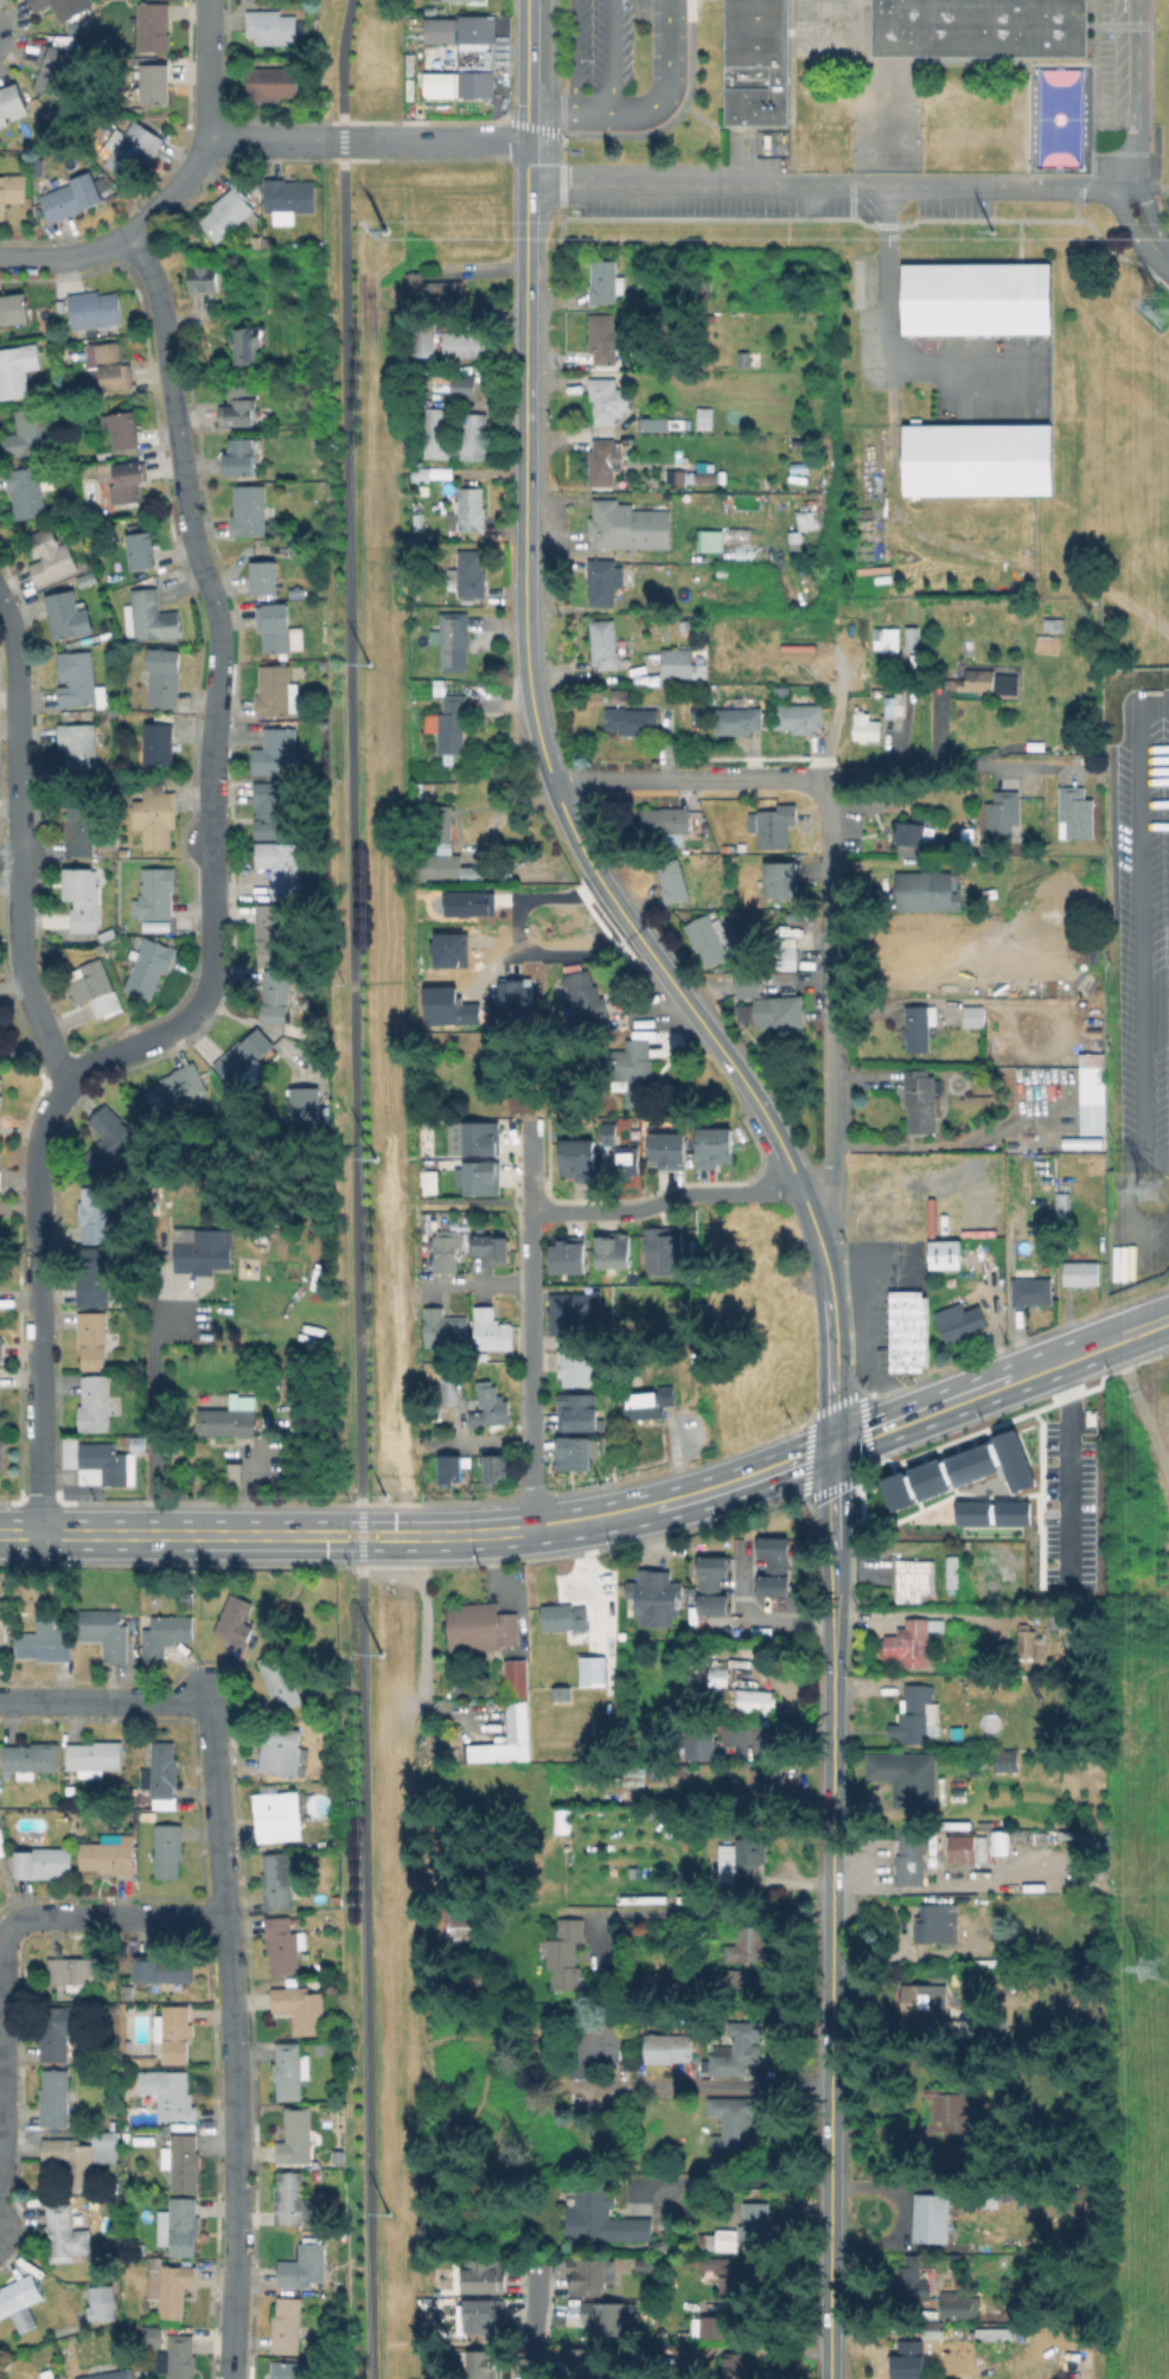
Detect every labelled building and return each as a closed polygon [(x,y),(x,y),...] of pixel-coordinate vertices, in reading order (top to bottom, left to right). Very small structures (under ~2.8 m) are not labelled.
[(37,12),(30,0),(89,0),(91,5),(62,23),(51,4),(37,12)] [(723,124),(723,0),(786,0),(786,124),(723,124)] [(869,55),(869,0),(1084,0),(1084,55),(869,55)] [(168,2),(170,21),(167,21),(167,32),(170,32),(170,50),(138,50),(139,26),(130,25),(130,15),(139,15),(139,2),(168,2)] [(298,14),(298,43),(257,43),(257,36),(248,36),(248,11),(281,11),(281,14),(298,14)] [(461,18),(461,46),(428,46),(428,18),(461,18)] [(496,18),(496,46),(466,46),(466,18),(496,18)] [(78,26),(71,33),(66,28),(74,21),(78,26)] [(74,53),(58,97),(34,89),(43,66),(36,64),(43,43),(74,53)] [(170,63),(170,102),(141,103),(141,63),(170,63)] [(298,68),(298,96),(279,96),(279,101),(248,101),(248,68),(298,68)] [(499,72),(499,101),(464,101),(464,71),(499,72)] [(459,73),(459,98),(427,98),(427,73),(459,73)] [(28,109),(0,120),(0,88),(18,82),(28,109)] [(164,139),(147,164),(142,161),(128,180),(104,164),(135,119),(164,139)] [(84,210),(51,223),(40,196),(74,183),(71,178),(91,171),(103,200),(83,209),(84,210)] [(6,219),(0,219),(0,173),(26,173),(26,190),(31,190),(31,196),(26,196),(26,203),(6,203),(6,219)] [(314,181),(314,211),(266,211),(266,183),(263,183),(263,178),(285,178),(285,180),(314,181)] [(253,211),(257,217),(250,224),(244,217),(217,242),(199,220),(215,207),(212,205),(237,184),(251,200),(248,203),(254,210),(253,211)] [(250,248),(250,235),(262,235),(262,248),(250,248)] [(264,248),(264,236),(279,236),(279,248),(264,248)] [(625,276),(625,293),(617,293),(617,302),(596,302),(596,305),(589,305),(589,284),(592,284),(592,260),(617,260),(617,275),(625,276)] [(1048,333),(900,333),(900,263),(1048,263),(1048,333)] [(421,273),(421,281),(462,281),(462,301),(442,301),(442,303),(434,303),(434,294),(407,294),(407,273),(421,273)] [(100,290),(100,294),(119,292),(122,322),(72,328),(69,294),(100,290)] [(31,320),(0,324),(0,295),(26,292),(31,320)] [(614,314),(614,346),(617,346),(617,364),(594,364),(594,352),(589,352),(589,314),(614,314)] [(231,327),(233,365),(253,364),(252,345),(259,344),(258,326),(231,327)] [(435,330),(435,357),(413,357),(413,330),(435,330)] [(486,335),(486,358),(446,358),(446,335),(486,335)] [(121,341),(122,362),(136,362),(138,386),(104,390),(102,377),(90,377),(88,344),(121,341)] [(30,395),(0,399),(0,348),(38,343),(40,367),(27,370),(30,395)] [(750,351),(752,366),(739,366),(739,351),(750,351)] [(615,378),(614,424),(592,424),(592,403),(589,403),(589,378),(615,378)] [(257,395),(256,426),(218,426),(218,401),(229,401),(230,384),(254,384),(254,395),(257,395)] [(56,450),(4,458),(1,435),(18,433),(15,410),(50,405),(56,450)] [(445,459),(447,408),(423,407),(421,458),(445,459)] [(709,428),(709,408),(694,408),(694,428),(709,428)] [(140,446),(115,448),(110,413),(135,409),(140,446)] [(484,413),(460,412),(459,460),(483,460),(484,413)] [(667,417),(636,417),(635,430),(667,430),(667,417)] [(1049,493),(901,494),(901,423),(1049,423),(1049,493)] [(253,437),(253,453),(254,453),(255,474),(223,474),(222,455),(231,455),(230,437),(253,437)] [(615,439),(615,485),(589,485),(589,449),(594,449),(594,439),(615,439)] [(114,456),(98,458),(98,450),(113,449),(114,456)] [(110,466),(98,468),(97,460),(109,459),(110,466)] [(141,499),(120,503),(120,501),(113,503),(110,485),(116,484),(115,465),(146,460),(148,479),(139,480),(141,499)] [(39,465),(46,516),(15,519),(12,491),(8,491),(6,469),(39,465)] [(430,469),(430,481),(415,481),(415,469),(430,469)] [(666,484),(666,469),(683,471),(683,484),(666,484)] [(721,481),(721,471),(739,471),(739,481),(721,481)] [(266,485),(266,533),(237,535),(237,537),(232,537),(231,514),(235,514),(235,485),(266,485)] [(485,509),(485,531),(459,531),(459,486),(483,486),(483,509),(485,509)] [(672,507),(672,550),(587,549),(587,499),(635,500),(635,507),(672,507)] [(52,525),(60,544),(68,541),(79,569),(39,587),(30,564),(44,558),(41,555),(36,557),(26,536),(52,525)] [(722,530),(722,551),(700,551),(700,530),(722,530)] [(156,567),(132,569),(127,533),(153,531),(156,567)] [(484,550),(484,571),(485,571),(485,597),(458,597),(458,589),(449,589),(449,569),(459,569),(459,549),(484,550)] [(624,565),(624,586),(615,586),(615,601),(590,601),(590,583),(588,583),(588,558),(615,558),(615,565),(624,565)] [(254,591),(254,562),(279,562),(277,593),(254,591)] [(714,578),(714,567),(733,567),(733,578),(714,578)] [(158,587),(160,612),(179,610),(180,637),(136,640),(132,589),(158,587)] [(84,633),(56,639),(46,595),(75,589),(84,633)] [(282,599),(282,603),(288,602),(289,627),(304,626),(304,650),(263,651),(262,628),(257,628),(256,607),(270,606),(270,600),(282,599)] [(467,647),(467,670),(441,671),(440,612),(468,612),(468,647),(467,647)] [(1046,631),(1046,618),(1065,618),(1065,631),(1046,631)] [(614,619),(617,651),(619,651),(620,669),(601,669),(601,664),(592,665),(589,621),(614,619)] [(901,626),(915,626),(915,648),(901,648),(901,626)] [(871,627),(896,628),(895,652),(877,652),(877,647),(870,647),(871,627)] [(965,648),(965,640),(977,640),(977,648),(965,648)] [(180,671),(178,706),(148,704),(152,670),(147,669),(149,647),(180,650),(178,671),(180,671)] [(692,647),(692,678),(663,678),(663,647),(692,647)] [(91,651),(95,685),(106,684),(108,703),(104,706),(97,708),(97,702),(76,703),(76,705),(60,706),(58,686),(71,685),(70,679),(62,680),(58,654),(91,651)] [(299,690),(300,710),(292,710),(292,715),(262,715),(262,716),(256,717),(256,695),(260,695),(260,665),(290,665),(290,690),(299,690)] [(1020,673),(1018,695),(959,693),(959,682),(969,682),(969,673),(1020,673)] [(902,689),(901,717),(881,716),(882,689),(902,689)] [(466,693),(467,728),(462,728),(464,752),(437,753),(437,712),(445,712),(443,693),(466,693)] [(769,729),(769,704),(819,704),(819,729),(809,729),(809,733),(788,733),(788,729),(769,729)] [(711,734),(711,708),(745,708),(745,706),(759,706),(759,729),(747,729),(747,734),(711,734)] [(658,709),(658,734),(620,734),(620,729),(605,729),(605,708),(626,708),(626,710),(658,709)] [(692,717),(692,709),(701,709),(701,717),(692,717)] [(877,740),(863,740),(863,742),(856,742),(856,740),(850,740),(850,712),(855,712),(855,710),(861,710),(861,712),(867,712),(867,721),(877,721),(877,740)] [(95,723),(96,767),(68,767),(68,748),(59,748),(59,723),(95,723)] [(175,723),(173,763),(145,762),(146,723),(175,723)] [(296,728),(295,773),(253,772),(254,748),(264,748),(264,727),(296,728)] [(288,806),(288,824),(282,824),(282,838),(256,838),(256,805),(255,805),(255,781),(282,782),(281,806),(288,806)] [(165,782),(165,791),(177,791),(177,827),(172,827),(172,848),(143,849),(143,827),(134,827),(134,795),(145,795),(145,782),(165,782)] [(95,791),(94,856),(65,855),(65,816),(70,816),(70,791),(95,791)] [(1022,791),(1022,825),(1013,825),(1013,844),(982,844),(983,801),(990,801),(990,791),(1022,791)] [(1091,801),(1091,831),(1085,831),(1085,838),(1067,838),(1067,823),(1060,823),(1060,793),(1086,793),(1085,801),(1091,801)] [(793,804),(793,824),(786,824),(786,848),(755,848),(754,810),(771,810),(771,804),(793,804)] [(452,805),(452,839),(422,839),(421,827),(417,827),(417,805),(452,805)] [(689,807),(689,833),(678,833),(678,845),(666,845),(666,833),(641,833),(641,808),(662,808),(662,807),(689,807)] [(932,814),(924,861),(897,856),(901,842),(895,840),(900,818),(912,820),(914,811),(932,814)] [(302,842),(302,898),(273,898),(273,866),(256,866),(256,842),(302,842)] [(461,853),(461,877),(428,878),(428,853),(461,853)] [(675,857),(686,897),(662,904),(650,865),(675,857)] [(761,862),(798,862),(798,896),(792,896),(792,897),(761,897),(761,862)] [(175,868),(175,890),(172,890),(171,919),(139,917),(140,910),(133,910),(133,896),(140,896),(140,894),(142,894),(142,866),(175,868)] [(100,888),(100,914),(97,914),(97,933),(71,932),(71,907),(75,907),(74,898),(64,898),(65,868),(94,868),(92,888),(100,888)] [(956,871),(954,910),(894,909),(894,871),(956,871)] [(283,903),(283,964),(261,964),(261,942),(256,942),(256,903),(283,903)] [(709,913),(713,921),(720,917),(730,938),(723,941),(729,954),(707,965),(701,953),(700,954),(684,925),(709,913)] [(102,944),(96,933),(115,925),(120,934),(102,944)] [(147,936),(170,946),(170,945),(178,947),(167,972),(162,971),(151,1000),(124,990),(147,936)] [(793,936),(793,970),(774,971),(774,936),(793,936)] [(102,957),(114,990),(115,990),(123,1009),(115,1011),(115,1010),(98,1017),(91,998),(74,1005),(66,985),(85,978),(79,965),(102,957)] [(590,968),(594,985),(598,985),(601,997),(605,996),(609,1015),(576,1023),(566,974),(590,968)] [(292,971),(290,1006),(287,1006),(287,1024),(262,1023),(264,970),(292,971)] [(760,996),(737,997),(736,974),(759,973),(760,996)] [(1104,983),(1104,996),(1086,996),(1086,983),(1104,983)] [(804,995),(805,1027),(773,1028),(773,1027),(756,1027),(755,997),(804,995)] [(930,1024),(930,1049),(908,1050),(907,1034),(903,1034),(903,1027),(907,1027),(906,1005),(938,1004),(938,1024),(930,1024)] [(984,1004),(985,1025),(964,1025),(964,1004),(984,1004)] [(258,1028),(275,1047),(260,1060),(263,1063),(251,1075),(248,1070),(231,1085),(213,1063),(239,1041),(242,1042),(258,1028)] [(1088,1053),(1088,1037),(1104,1038),(1104,1053),(1088,1053)] [(650,1038),(650,1057),(653,1057),(652,1087),(650,1087),(649,1107),(625,1106),(626,1081),(613,1081),(613,1048),(626,1049),(625,1038),(650,1038)] [(1084,1133),(1084,1054),(1106,1054),(1105,1134),(1084,1133)] [(209,1093),(154,1118),(143,1093),(162,1083),(160,1079),(174,1072),(173,1070),(194,1060),(209,1093)] [(928,1067),(928,1074),(935,1074),(937,1131),(908,1132),(908,1107),(906,1107),(905,1068),(928,1067)] [(292,1119),(292,1087),(320,1088),(320,1119),(292,1119)] [(529,1095),(529,1113),(510,1113),(510,1095),(529,1095)] [(138,1137),(102,1175),(84,1157),(103,1137),(89,1121),(106,1105),(138,1137)] [(503,1121),(502,1196),(460,1196),(460,1162),(464,1162),(464,1121),(503,1121)] [(617,1123),(617,1144),(601,1144),(601,1123),(617,1123)] [(734,1128),(734,1162),(720,1162),(720,1169),(697,1169),(697,1127),(734,1128)] [(688,1166),(688,1172),(663,1172),(663,1166),(650,1165),(651,1132),(688,1132),(688,1166)] [(1090,1152),(1090,1137),(1106,1137),(1106,1152),(1090,1152)] [(596,1176),(596,1183),(574,1183),(574,1176),(558,1175),(558,1139),(596,1139),(596,1176)] [(639,1146),(638,1173),(632,1173),(632,1178),(621,1178),(622,1173),(614,1173),(614,1146),(639,1146)] [(422,1192),(422,1171),(437,1171),(437,1192),(422,1192)] [(107,1187),(108,1241),(82,1241),(82,1223),(79,1224),(78,1201),(82,1201),(82,1187),(107,1187)] [(1058,1213),(1058,1196),(1071,1196),(1071,1213),(1058,1213)] [(682,1229),(682,1266),(650,1266),(650,1229),(682,1229)] [(458,1233),(458,1274),(436,1274),(436,1233),(458,1233)] [(630,1236),(630,1268),(600,1267),(600,1235),(630,1236)] [(507,1240),(507,1261),(493,1261),(493,1256),(477,1256),(478,1240),(507,1240)] [(962,1240),(962,1267),(931,1268),(931,1240),(962,1240)] [(231,1241),(231,1270),(196,1270),(196,1272),(177,1272),(178,1241),(231,1241)] [(586,1241),(586,1277),(568,1275),(568,1280),(554,1280),(554,1241),(586,1241)] [(110,1247),(109,1306),(77,1306),(78,1247),(110,1247)] [(1099,1260),(1099,1285),(1063,1285),(1063,1260),(1099,1260)] [(1053,1278),(1053,1305),(1013,1305),(1013,1278),(1053,1278)] [(928,1296),(928,1366),(925,1366),(925,1371),(892,1371),(892,1290),(925,1290),(924,1296),(928,1296)] [(601,1293),(601,1312),(593,1312),(593,1315),(587,1315),(587,1312),(571,1312),(571,1334),(550,1334),(550,1313),(548,1313),(548,1307),(550,1307),(549,1293),(601,1293)] [(977,1299),(989,1325),(946,1343),(938,1322),(947,1318),(945,1310),(962,1303),(965,1310),(970,1307),(967,1303),(977,1299)] [(183,1310),(183,1300),(196,1300),(196,1310),(183,1310)] [(511,1326),(511,1350),(478,1350),(478,1307),(499,1307),(498,1326),(511,1326)] [(467,1316),(467,1347),(427,1347),(427,1311),(446,1311),(446,1316),(467,1316)] [(106,1348),(106,1369),(83,1369),(83,1347),(78,1347),(78,1312),(107,1312),(107,1348),(106,1348)] [(594,1364),(594,1384),(561,1384),(561,1357),(590,1357),(590,1364),(594,1364)] [(88,1431),(79,1431),(79,1405),(83,1405),(82,1375),(108,1374),(110,1430),(88,1430),(88,1431)] [(492,1380),(492,1386),(498,1384),(499,1399),(510,1398),(511,1422),(491,1424),(491,1425),(472,1426),(471,1413),(485,1412),(485,1406),(480,1406),(478,1381),(492,1380)] [(666,1416),(627,1420),(625,1394),(659,1392),(659,1386),(673,1384),(675,1405),(665,1405),(666,1416)] [(256,1394),(255,1437),(237,1437),(237,1434),(217,1434),(217,1438),(207,1438),(209,1434),(199,1434),(199,1408),(230,1408),(230,1392),(239,1392),(239,1394),(256,1394)] [(598,1398),(596,1431),(560,1431),(560,1396),(598,1398)] [(146,1435),(145,1451),(139,1451),(139,1453),(134,1453),(134,1451),(130,1451),(130,1435),(146,1435)] [(592,1441),(592,1470),(558,1470),(558,1440),(592,1441)] [(128,1452),(128,1484),(79,1485),(79,1443),(116,1443),(116,1452),(128,1452)] [(506,1459),(506,1479),(487,1478),(487,1459),(506,1459)] [(461,1460),(461,1477),(441,1477),(441,1460),(461,1460)] [(919,1502),(918,1518),(925,1518),(925,1533),(896,1533),(896,1502),(919,1502)] [(790,1584),(790,1597),(766,1595),(766,1560),(761,1560),(761,1541),(787,1541),(787,1584),(790,1584)] [(944,1588),(956,1587),(954,1555),(943,1556),(944,1588)] [(937,1558),(937,1592),(926,1591),(926,1601),(893,1601),(893,1558),(937,1558)] [(727,1560),(727,1581),(723,1581),(723,1598),(728,1598),(728,1614),(702,1614),(703,1560),(727,1560)] [(671,1573),(671,1582),(679,1582),(678,1617),(675,1617),(675,1625),(640,1625),(640,1601),(628,1601),(628,1582),(639,1582),(639,1573),(671,1573)] [(255,1626),(245,1648),(232,1642),(234,1639),(215,1631),(232,1592),(255,1603),(245,1622),(255,1626)] [(499,1601),(500,1612),(519,1612),(520,1645),(500,1646),(500,1649),(451,1651),(448,1603),(499,1601)] [(574,1604),(574,1606),(587,1605),(588,1631),(575,1631),(574,1627),(543,1630),(542,1605),(574,1604)] [(130,1624),(129,1662),(104,1661),(106,1641),(81,1641),(82,1607),(124,1609),(123,1624),(130,1624)] [(194,1616),(194,1641),(177,1641),(177,1643),(167,1643),(166,1659),(143,1659),(143,1627),(153,1627),(153,1614),(194,1616)] [(924,1667),(926,1631),(941,1631),(941,1618),(903,1617),(903,1627),(894,1627),(894,1635),(879,1634),(879,1659),(893,1660),(893,1667),(924,1667)] [(56,1623),(56,1632),(72,1632),(72,1661),(38,1661),(38,1657),(17,1657),(17,1631),(39,1632),(39,1623),(56,1623)] [(1040,1632),(1016,1632),(1015,1659),(1040,1659),(1040,1632)] [(305,1702),(279,1712),(257,1659),(285,1649),(305,1702)] [(607,1659),(607,1686),(581,1686),(581,1659),(607,1659)] [(524,1662),(530,1759),(468,1761),(468,1745),(509,1745),(505,1662),(524,1662)] [(705,1684),(707,1665),(728,1665),(728,1684),(705,1684)] [(934,1684),(934,1702),(939,1702),(939,1725),(926,1725),(926,1742),(900,1742),(900,1712),(901,1712),(901,1699),(906,1699),(906,1684),(934,1684)] [(552,1701),(552,1687),(573,1687),(573,1701),(552,1701)] [(779,1709),(779,1729),(754,1728),(754,1709),(721,1709),(721,1687),(779,1687),(779,1709)] [(302,1729),(300,1746),(302,1746),(298,1774),(260,1769),(264,1740),(266,1741),(268,1724),(302,1729)] [(683,1759),(712,1760),(713,1732),(684,1731),(683,1759)] [(123,1740),(123,1769),(104,1769),(104,1777),(79,1777),(81,1769),(68,1769),(68,1742),(95,1742),(95,1740),(123,1740)] [(178,1758),(178,1785),(174,1785),(174,1798),(152,1798),(153,1779),(146,1779),(146,1767),(153,1767),(153,1740),(174,1740),(174,1758),(178,1758)] [(59,1742),(59,1771),(36,1771),(36,1779),(18,1778),(18,1770),(2,1770),(4,1745),(31,1745),(32,1741),(59,1742)] [(1017,1747),(1017,1773),(991,1773),(991,1747),(1017,1747)] [(938,1782),(938,1811),(892,1811),(892,1782),(863,1782),(864,1752),(938,1752),(938,1782)] [(646,1767),(646,1780),(622,1780),(622,1767),(646,1767)] [(782,1767),(784,1790),(760,1791),(759,1782),(750,1782),(750,1767),(782,1767)] [(279,1783),(280,1792),(300,1790),(302,1838),(285,1840),(260,1842),(257,1816),(255,1816),(254,1793),(262,1792),(261,1784),(279,1783)] [(965,1827),(965,1818),(1002,1820),(1002,1827),(965,1827)] [(185,1823),(184,1859),(181,1859),(181,1878),(156,1878),(156,1823),(185,1823)] [(11,1856),(0,1860),(0,1826),(2,1825),(11,1856)] [(922,1830),(922,1848),(932,1848),(932,1887),(896,1887),(896,1848),(900,1848),(900,1830),(922,1830)] [(977,1843),(977,1833),(1046,1833),(1045,1843),(977,1843)] [(135,1834),(135,1874),(114,1874),(114,1872),(100,1872),(100,1869),(81,1869),(82,1843),(121,1843),(121,1834),(135,1834)] [(985,1863),(985,1835),(945,1834),(945,1862),(985,1863)] [(771,1837),(769,1863),(759,1862),(759,1885),(717,1884),(717,1849),(735,1849),(735,1837),(771,1837)] [(72,1847),(74,1875),(52,1875),(52,1879),(17,1879),(17,1849),(32,1850),(32,1846),(72,1847)] [(290,1850),(292,1870),(300,1870),(302,1907),(266,1911),(263,1872),(266,1872),(264,1853),(290,1850)] [(960,1902),(960,1946),(919,1945),(919,1902),(960,1902)] [(447,1942),(448,1910),(472,1910),(472,1942),(447,1942)] [(290,1914),(292,1931),(307,1931),(308,1949),(300,1949),(301,1972),(273,1974),(270,1955),(268,1955),(266,1917),(290,1914)] [(586,1918),(586,1942),(577,1942),(577,1965),(582,1965),(582,1990),(552,1990),(552,1969),(548,1969),(548,1938),(558,1938),(558,1918),(586,1918)] [(768,1939),(768,1961),(753,1961),(753,1978),(746,1978),(746,1987),(720,1987),(720,1969),(739,1969),(739,1961),(727,1961),(727,1944),(737,1944),(737,1925),(766,1925),(766,1939),(768,1939)] [(194,1956),(194,1983),(183,1983),(183,1990),(156,1990),(156,1982),(151,1981),(151,1988),(139,1988),(139,1981),(135,1981),(136,1955),(175,1955),(175,1956),(194,1956)] [(101,1957),(101,1984),(87,1984),(87,1990),(68,1990),(68,1983),(49,1983),(49,1957),(101,1957)] [(947,1971),(947,1982),(933,1982),(933,1971),(947,1971)] [(672,1972),(672,1999),(645,1999),(646,1972),(672,1972)] [(931,1984),(931,2019),(909,2019),(909,1984),(931,1984)] [(134,1985),(134,1997),(124,1997),(124,1985),(134,1985)] [(311,1987),(311,1991),(325,1991),(326,2034),(295,2035),(294,2010),(273,2012),(272,1988),(311,1987)] [(1081,1996),(1080,2025),(1066,2025),(1066,1996),(1081,1996)] [(191,2004),(191,2023),(194,2023),(194,2041),(190,2041),(190,2063),(165,2064),(165,2041),(156,2041),(155,2014),(164,2014),(164,2004),(191,2004)] [(85,2006),(84,2034),(69,2034),(68,2061),(41,2060),(41,2025),(44,2025),(45,2006),(85,2006)] [(593,2013),(592,2022),(621,2022),(622,2061),(596,2061),(596,2077),(570,2077),(570,2022),(574,2022),(575,2013),(593,2013)] [(765,2021),(765,2036),(761,2036),(761,2041),(755,2041),(755,2063),(748,2063),(748,2076),(711,2074),(711,2053),(734,2053),(734,2036),(730,2036),(730,2021),(765,2021)] [(695,2034),(695,2061),(675,2061),(675,2064),(647,2063),(647,2033),(695,2034)] [(311,2054),(311,2078),(302,2078),(302,2099),(279,2100),(277,2083),(274,2083),(274,2063),(277,2063),(277,2042),(301,2042),(301,2054),(311,2054)] [(159,2055),(159,2063),(130,2064),(130,2055),(159,2055)] [(70,2070),(69,2127),(40,2125),(41,2068),(70,2070)] [(198,2105),(198,2121),(165,2121),(166,2093),(140,2093),(140,2071),(190,2071),(190,2093),(194,2093),(193,2105),(198,2105)] [(971,2093),(971,2134),(944,2134),(945,2119),(937,2119),(937,2100),(925,2100),(925,2085),(971,2085),(971,2093)] [(754,2108),(754,2131),(756,2131),(756,2137),(765,2137),(765,2153),(716,2151),(716,2116),(733,2116),(733,2111),(720,2111),(720,2098),(743,2098),(743,2108),(754,2108)] [(311,2106),(311,2125),(319,2125),(319,2136),(312,2136),(312,2162),(277,2163),(277,2142),(287,2142),(286,2106),(311,2106)] [(174,2122),(174,2130),(162,2130),(164,2122),(174,2122)] [(120,2131),(120,2162),(95,2162),(95,2187),(64,2186),(64,2162),(43,2162),(43,2138),(94,2138),(95,2130),(120,2131)] [(132,2131),(132,2143),(123,2143),(123,2131),(132,2131)] [(198,2135),(198,2153),(202,2153),(202,2172),(199,2173),(199,2191),(173,2191),(173,2168),(162,2168),(162,2147),(173,2147),(173,2134),(198,2135)] [(156,2135),(156,2144),(134,2144),(135,2135),(156,2135)] [(304,2170),(304,2223),(275,2223),(275,2185),(279,2185),(279,2170),(304,2170)] [(615,2198),(615,2219),(653,2220),(652,2241),(613,2241),(613,2239),(569,2239),(569,2205),(577,2205),(577,2185),(612,2185),(612,2198),(615,2198)] [(951,2194),(951,2208),(957,2208),(957,2227),(950,2226),(950,2243),(913,2241),(915,2207),(920,2207),(920,2193),(951,2194)] [(198,2196),(198,2214),(202,2215),(202,2232),(197,2232),(197,2256),(172,2255),(172,2245),(159,2244),(159,2209),(171,2209),(171,2196),(198,2196)] [(771,2202),(769,2225),(773,2225),(772,2238),(742,2237),(741,2255),(714,2253),(714,2243),(723,2243),(724,2221),(745,2223),(745,2201),(771,2202)] [(72,2202),(75,2230),(91,2228),(92,2253),(76,2255),(77,2260),(51,2263),(50,2244),(47,2244),(46,2225),(49,2225),(47,2205),(72,2202)] [(322,2237),(322,2243),(326,2243),(325,2281),(314,2281),(313,2287),(279,2287),(280,2260),(299,2260),(300,2241),(304,2241),(305,2236),(322,2237)] [(666,2255),(652,2259),(649,2245),(663,2240),(666,2255)] [(147,2243),(147,2257),(124,2256),(126,2243),(147,2243)] [(962,2252),(962,2268),(959,2268),(959,2269),(956,2269),(957,2268),(950,2266),(951,2252),(962,2252)] [(920,2256),(920,2283),(922,2283),(922,2287),(924,2287),(924,2295),(920,2295),(920,2301),(909,2301),(911,2295),(897,2295),(899,2266),(907,2266),(907,2255),(920,2256)] [(198,2265),(197,2288),(187,2287),(185,2321),(159,2319),(160,2298),(149,2297),(152,2268),(153,2268),(154,2257),(161,2257),(160,2263),(198,2265)] [(608,2264),(608,2287),(601,2287),(601,2295),(568,2294),(568,2258),(601,2258),(601,2264),(608,2264)] [(745,2283),(745,2297),(721,2297),(721,2259),(745,2259),(745,2283)] [(657,2262),(657,2274),(635,2274),(635,2260),(657,2262)] [(505,2262),(505,2291),(468,2291),(468,2262),(505,2262)] [(11,2313),(0,2319),(0,2291),(2,2290),(1,2288),(33,2272),(45,2297),(30,2304),(39,2324),(21,2333),(11,2313)] [(1023,2284),(1023,2296),(1003,2296),(1003,2284),(1023,2284)] [(95,2322),(89,2322),(88,2304),(91,2304),(90,2287),(117,2285),(120,2320),(94,2321),(95,2322)] [(959,2296),(964,2296),(965,2294),(971,2294),(971,2297),(973,2297),(973,2317),(941,2317),(941,2291),(959,2291),(959,2296)] [(304,2297),(301,2353),(273,2352),(274,2315),(277,2315),(279,2296),(304,2297)] [(660,2301),(660,2319),(645,2319),(645,2301),(660,2301)] [(499,2302),(499,2330),(467,2330),(467,2302),(499,2302)] [(628,2308),(627,2338),(606,2338),(606,2326),(588,2326),(588,2304),(615,2304),(615,2308),(628,2308)] [(697,2337),(719,2338),(720,2316),(698,2315),(697,2337)] [(945,2322),(945,2336),(924,2336),(924,2322),(945,2322)] [(1014,2329),(1014,2340),(977,2340),(977,2329),(1014,2329)] [(193,2373),(193,2378),(168,2378),(170,2332),(194,2333),(193,2355),(197,2355),(196,2373),(193,2373)] [(925,2341),(925,2378),(909,2378),(909,2365),(899,2365),(899,2341),(925,2341)] [(697,2346),(697,2378),(671,2378),(671,2346),(697,2346)] [(494,2353),(494,2378),(464,2378),(465,2352),(494,2353)] [(609,2353),(608,2378),(567,2378),(567,2352),(609,2353)] [(750,2373),(750,2378),(714,2378),(714,2374),(721,2374),(721,2365),(724,2365),(724,2352),(750,2353),(750,2362),(753,2362),(753,2373),(750,2373)] [(1077,2353),(1075,2378),(1058,2378),(1058,2360),(1061,2360),(1061,2353),(1077,2353)] [(318,2364),(316,2378),(271,2378),(273,2360),(318,2364)] [(54,2367),(37,2372),(40,2378),(57,2378),(54,2367)] [(134,2368),(135,2378),(77,2378),(134,2368)]
